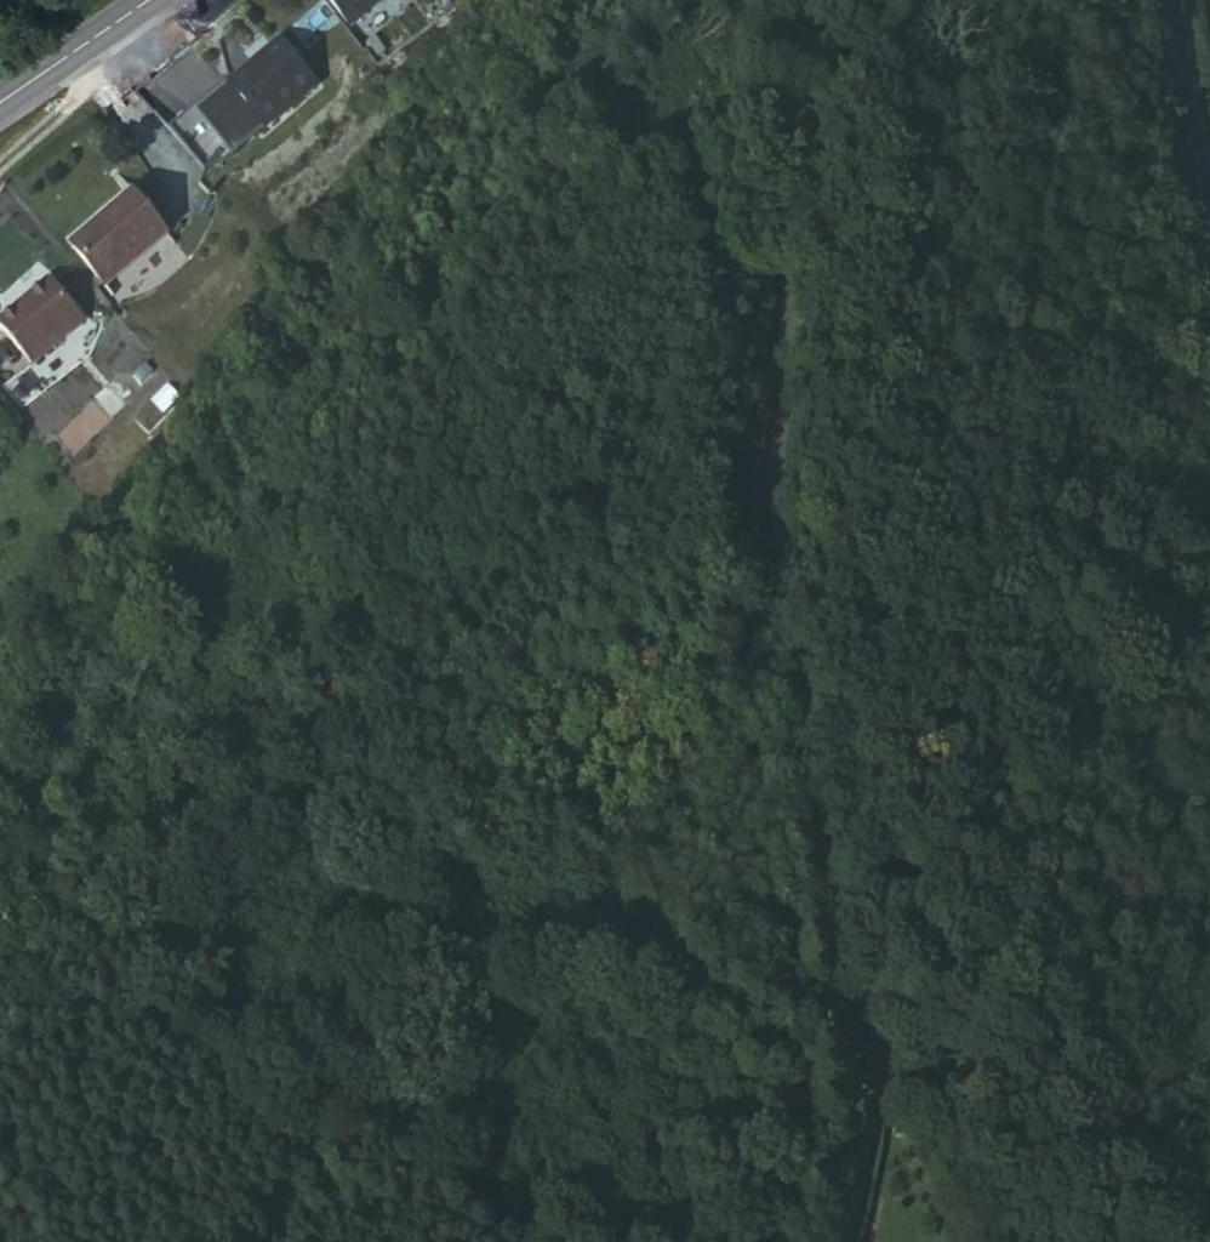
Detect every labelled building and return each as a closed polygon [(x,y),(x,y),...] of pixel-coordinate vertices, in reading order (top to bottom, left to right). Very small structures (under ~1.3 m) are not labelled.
[(365,35),(410,0),(337,0),(365,35)] [(298,49),(214,117),(248,160),(333,92),(298,49)] [(89,246),(119,291),(189,238),(153,195),(89,246)] [(97,323),(65,284),(15,325),(47,364),(97,323)]
